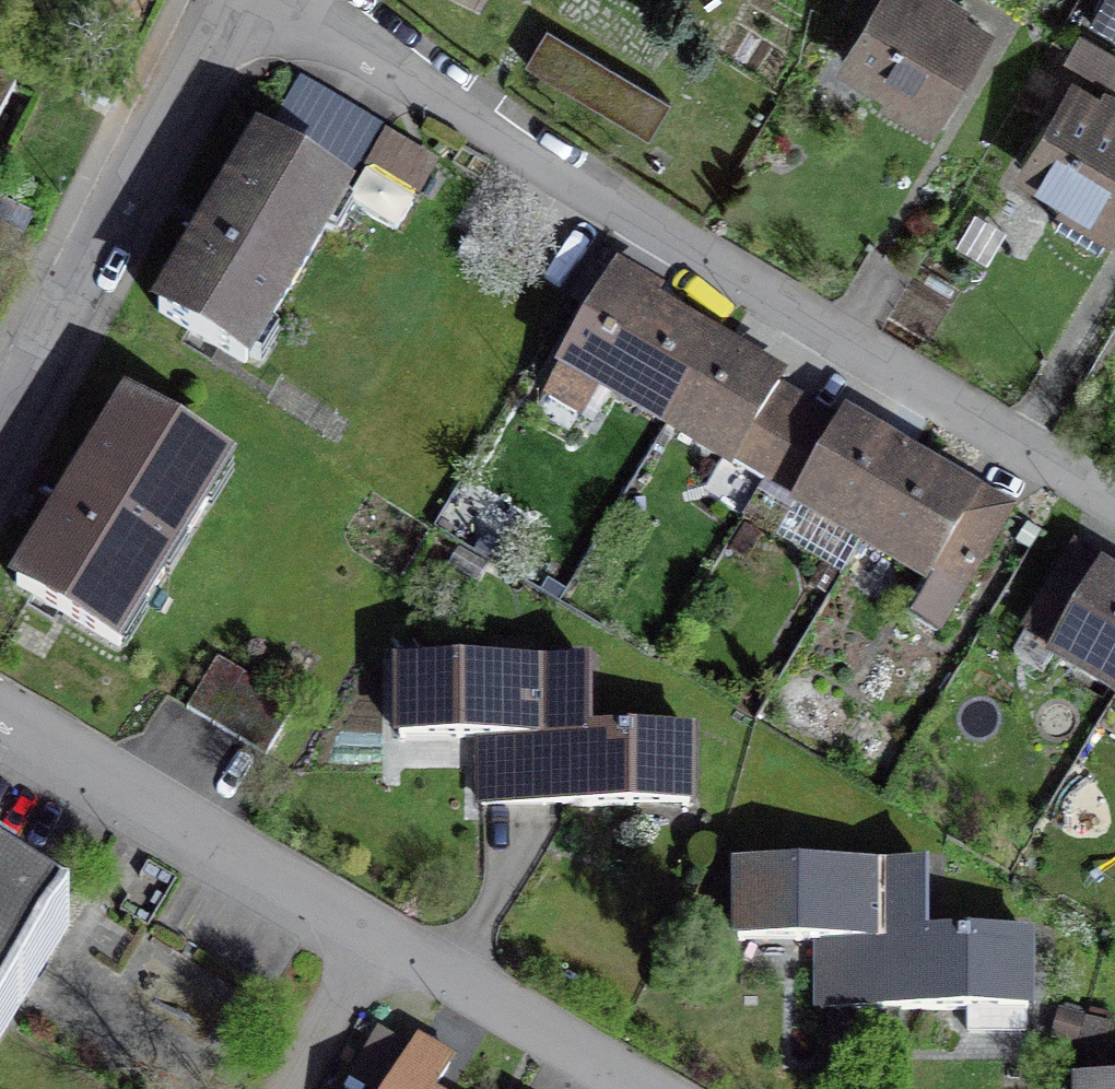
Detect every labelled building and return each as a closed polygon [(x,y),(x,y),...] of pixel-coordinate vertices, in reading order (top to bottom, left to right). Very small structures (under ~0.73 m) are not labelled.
[(986,34),(930,0),(876,0),(834,69),(928,127),(986,34)] [(1093,28),(1114,39),(1114,0),(1108,0),(1093,28)] [(540,77),(643,142),(671,99),(568,34),(540,77)] [(12,86),(0,79),(0,109),(12,86)] [(1114,221),(1114,114),(1074,90),(1027,168),(1073,195),(1056,223),(1099,248),(1114,221)] [(243,364),(344,191),(262,143),(161,317),(243,364)] [(1006,522),(611,290),(567,365),(924,575),(900,616),(938,638),(1006,522)] [(112,646),(222,462),(127,405),(17,589),(112,646)] [(1114,687),(1114,590),(1071,564),(1028,634),(1114,687)] [(258,752),(289,701),(221,660),(190,712),(258,752)] [(477,809),(502,809),(566,808),(678,807),(677,740),(585,741),(584,664),(398,667),(399,735),(476,734),(477,809)] [(817,1012),(856,1012),(906,1013),(1018,1014),(1019,941),(926,940),(927,868),(736,866),(736,933),(817,934),(817,1012)] [(87,946),(0,893),(0,1084),(87,946)] [(452,1066),(417,1046),(393,1088),(438,1088),(452,1066)]
